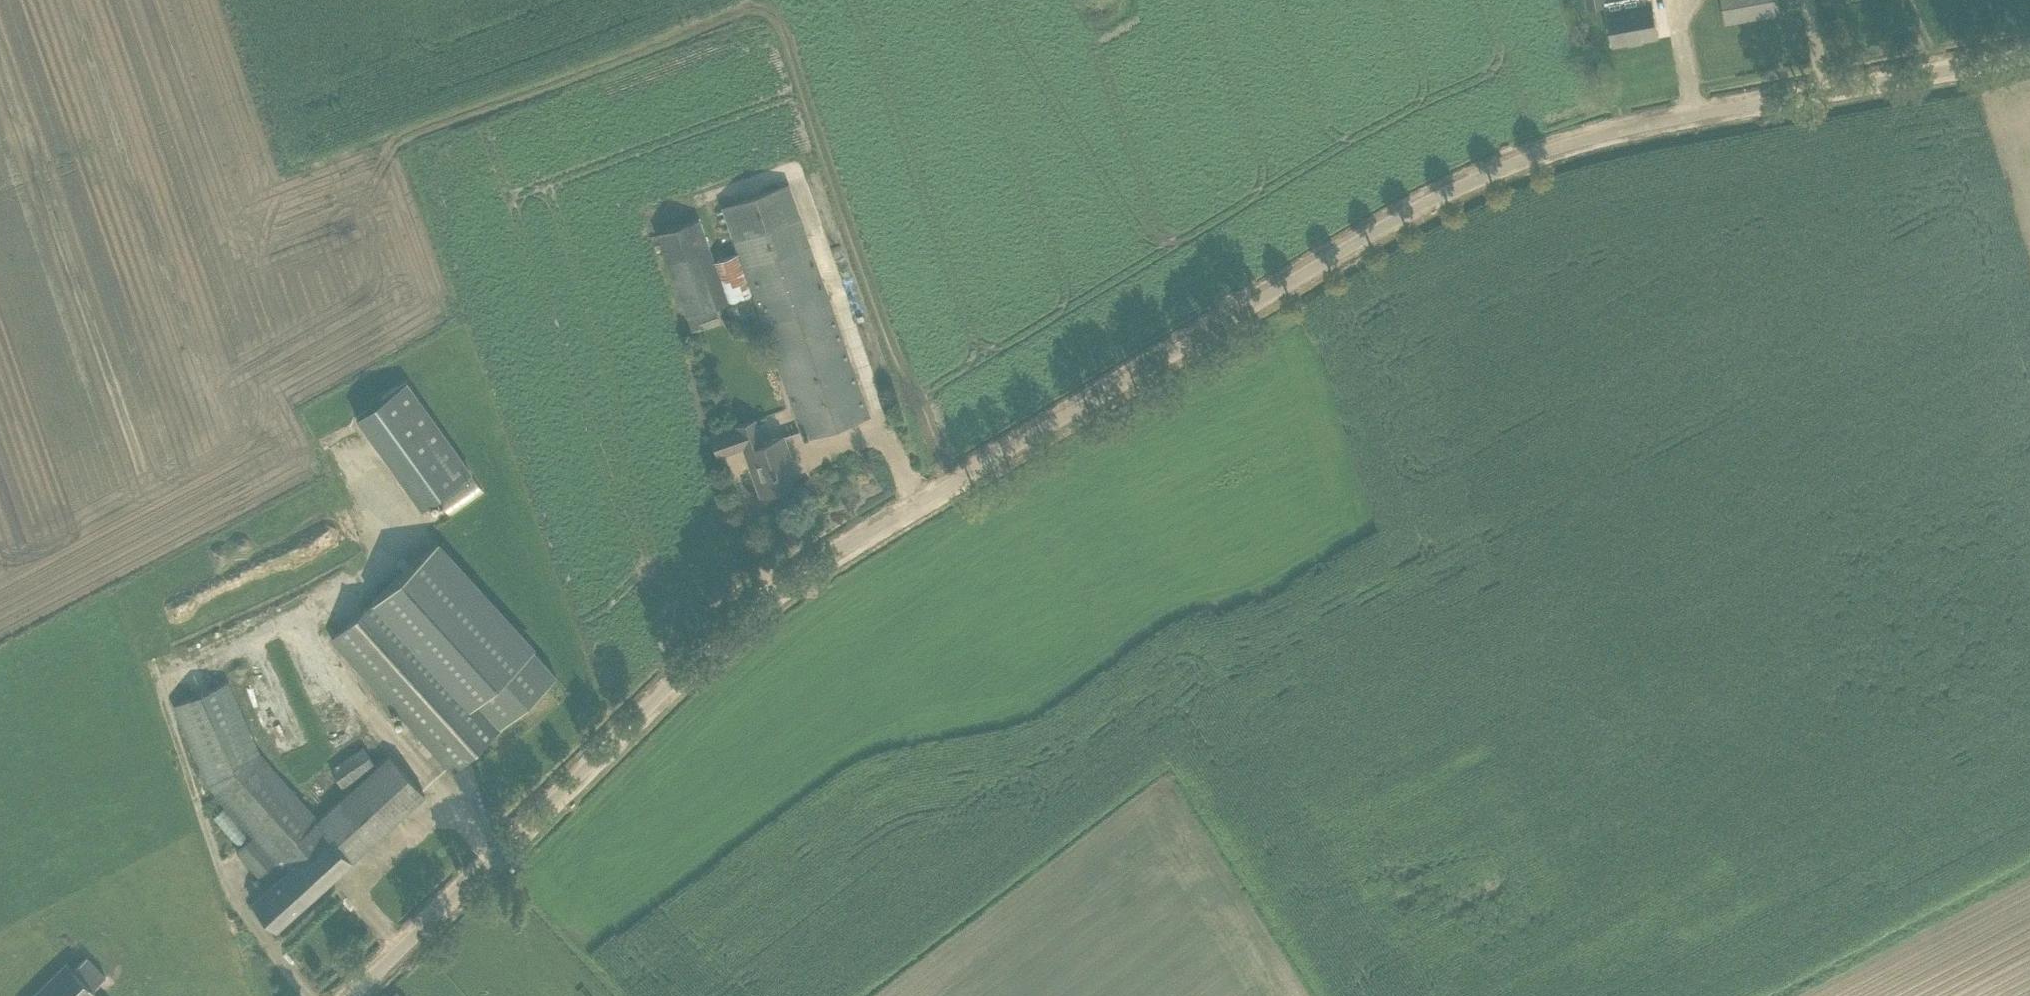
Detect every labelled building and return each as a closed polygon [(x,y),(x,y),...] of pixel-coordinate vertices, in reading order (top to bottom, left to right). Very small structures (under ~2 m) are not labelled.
[(1613,43),(1659,34),(1652,0),(1605,0),(1613,43)] [(738,252),(754,293),(804,436),(868,414),(787,184),(722,207),(738,252)] [(657,233),(686,314),(686,315),(727,301),(713,261),(698,218),(657,233)] [(728,302),(754,293),(738,252),(713,261),(727,301),(728,302)] [(733,316),(728,302),(727,301),(686,315),(686,314),(682,316),(687,332),(733,316)] [(404,382),(356,417),(421,508),(470,473),(404,382)] [(785,471),(793,468),(782,436),(764,442),(755,417),(707,434),(716,458),(744,447),(760,493),(789,483),(785,471)] [(331,639),(437,756),(451,771),(501,726),(556,674),(533,648),(536,645),(439,540),(381,594),(331,639)] [(237,851),(258,875),(272,862),(283,874),(252,902),(276,929),(424,795),(411,780),(388,755),(318,820),(259,753),(228,682),(174,706),(209,786),(254,836),(237,851)] [(329,768),(342,786),(375,764),(362,746),(329,768)] [(105,976),(85,956),(73,969),(66,962),(31,995),(89,995),(94,991),(92,989),(105,976)]
